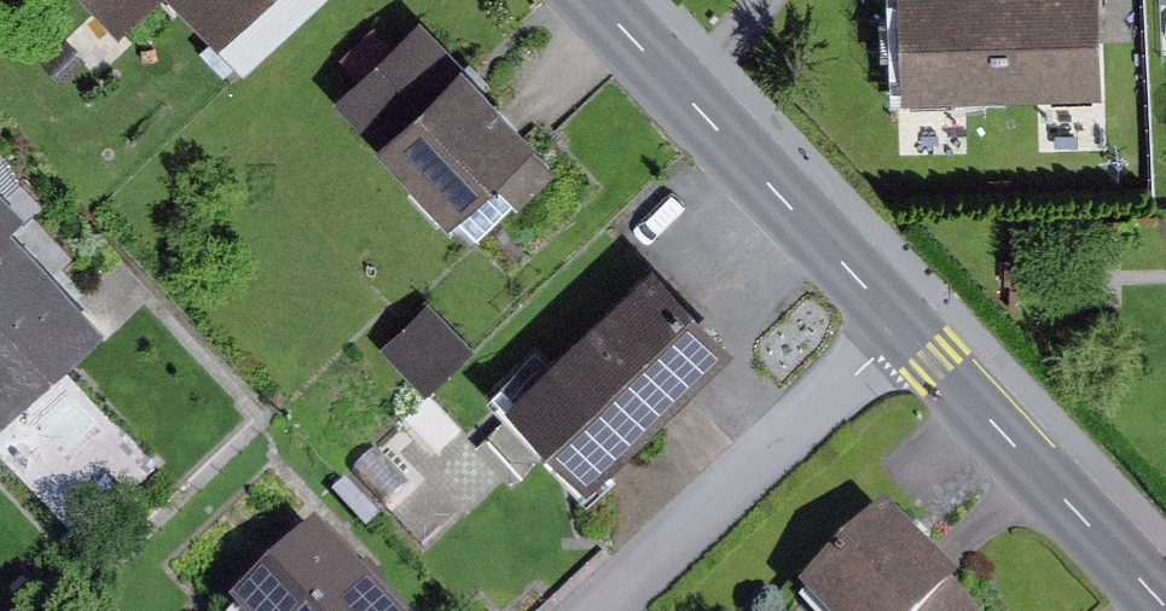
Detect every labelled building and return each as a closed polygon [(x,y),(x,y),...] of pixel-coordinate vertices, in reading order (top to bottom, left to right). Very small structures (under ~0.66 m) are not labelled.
[(132,29),(162,0),(104,0),(132,29)] [(224,30),(255,0),(194,0),(224,30)] [(907,94),(1107,90),(1104,0),(902,0),(907,94)] [(356,85),(400,129),(385,145),(468,229),(552,146),(425,18),(356,85)] [(7,224),(25,207),(0,181),(0,422),(103,321),(7,224)] [(741,355),(664,267),(521,392),(598,480),(741,355)] [(390,315),(432,359),(465,327),(423,284),(390,315)] [(896,515),(818,589),(839,610),(968,610),(978,602),(896,515)] [(324,531),(249,600),(260,610),(399,610),(324,531)]
